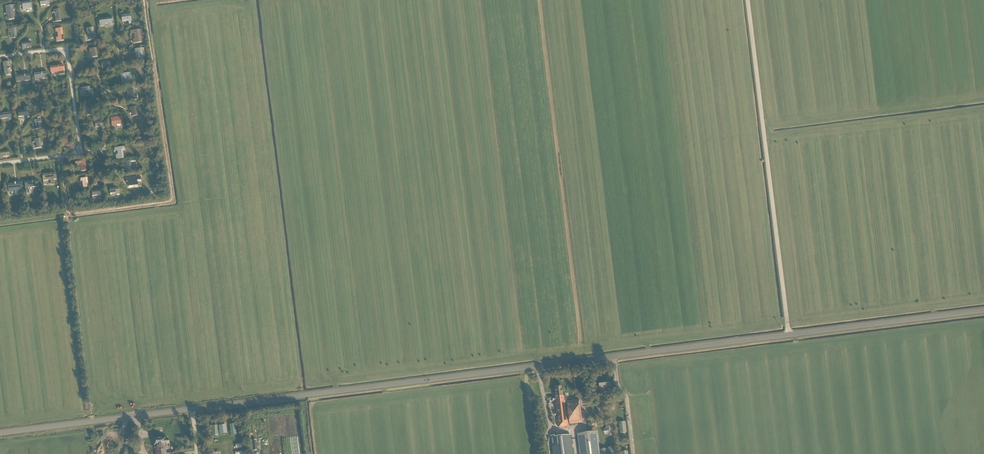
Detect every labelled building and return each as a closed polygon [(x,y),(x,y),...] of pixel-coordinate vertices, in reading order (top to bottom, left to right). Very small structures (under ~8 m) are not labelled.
[(31,2),(22,3),(22,6),(22,7),(23,10),(26,10),(26,9),(32,8),(31,2)] [(15,10),(15,9),(18,8),(17,5),(6,7),(7,14),(9,14),(9,20),(15,19),(13,10),(15,10)] [(56,18),(55,18),(56,22),(61,22),(60,10),(53,10),(53,13),(55,13),(56,18)] [(129,22),(131,22),(130,14),(121,15),(122,22),(129,21),(129,22)] [(113,25),(112,18),(99,20),(100,26),(105,26),(105,24),(110,23),(110,25),(113,25)] [(96,33),(94,33),(93,28),(87,29),(87,34),(89,34),(90,40),(95,40),(95,37),(96,37),(96,33)] [(57,32),(58,38),(56,38),(57,42),(64,41),(64,37),(63,37),(62,29),(60,29),(56,29),(56,32),(57,32)] [(140,30),(132,31),(131,31),(131,34),(134,34),(135,40),(134,40),(134,44),(142,43),(140,30)] [(142,49),(135,50),(136,58),(136,62),(143,61),(142,49)] [(51,67),(51,73),(59,72),(59,75),(65,75),(64,72),(64,66),(51,67)] [(130,73),(121,74),(122,84),(130,83),(129,80),(131,79),(130,73)] [(30,74),(15,76),(16,84),(31,82),(30,74)] [(84,91),(85,90),(86,97),(91,96),(91,94),(93,93),(93,89),(90,90),(90,87),(83,88),(84,91)] [(137,94),(135,94),(134,88),(127,89),(127,92),(129,91),(130,101),(138,100),(137,94)] [(91,106),(83,107),(83,110),(85,110),(86,116),(92,115),(91,106)] [(27,118),(30,117),(29,113),(31,113),(31,111),(29,111),(28,107),(25,107),(25,111),(18,112),(19,117),(27,116),(27,118)] [(122,117),(111,118),(112,127),(115,126),(115,125),(121,125),(121,126),(121,128),(124,127),(122,117)] [(31,121),(32,124),(33,123),(34,130),(39,129),(38,123),(41,122),(41,119),(38,119),(37,119),(37,120),(31,121)] [(124,158),(123,151),(123,150),(125,150),(125,147),(114,148),(115,151),(118,151),(118,154),(117,155),(117,156),(116,156),(116,159),(124,158)] [(81,172),(86,171),(85,159),(75,161),(76,166),(81,165),(81,172)] [(125,170),(122,170),(122,174),(137,172),(136,167),(131,168),(131,162),(124,162),(125,170)] [(43,175),(43,181),(51,180),(51,185),(54,185),(54,180),(56,179),(56,173),(43,175)] [(126,178),(126,182),(128,182),(129,187),(138,186),(137,181),(141,180),(140,176),(137,177),(126,178)] [(32,181),(25,182),(25,188),(26,194),(30,193),(29,190),(28,188),(39,187),(38,181),(35,181),(32,181)] [(15,183),(7,184),(8,192),(15,191),(15,194),(18,194),(18,191),(22,191),(21,183),(17,183),(18,184),(16,184),(15,183)] [(102,199),(101,197),(101,190),(92,191),(92,196),(99,196),(99,199),(102,199)] [(610,380),(599,381),(600,388),(611,387),(610,380)] [(563,396),(562,386),(554,387),(554,391),(556,391),(556,397),(555,397),(559,427),(569,426),(567,414),(569,414),(570,424),(582,423),(580,400),(567,402),(569,412),(567,412),(565,396),(563,396)] [(607,436),(615,436),(615,426),(606,426),(607,436)] [(597,431),(577,434),(580,453),(600,453),(597,431)] [(571,435),(555,437),(555,435),(550,436),(553,453),(573,453),(571,435)] [(165,446),(164,446),(164,444),(169,444),(169,439),(165,440),(165,438),(153,439),(154,445),(159,445),(159,447),(155,447),(156,453),(166,453),(165,446)]
